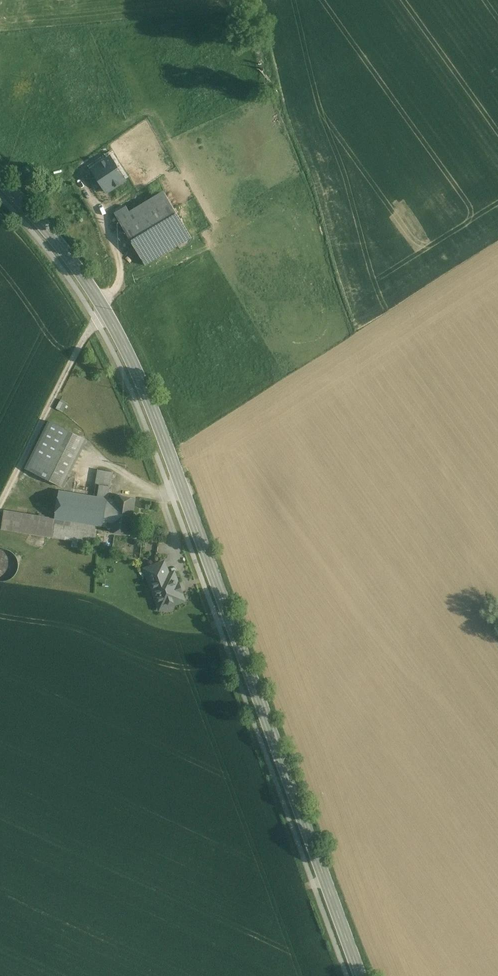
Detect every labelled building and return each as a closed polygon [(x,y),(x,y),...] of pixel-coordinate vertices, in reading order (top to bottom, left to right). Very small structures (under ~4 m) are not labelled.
[(112,155),(92,168),(107,192),(128,178),(112,155)] [(166,193),(131,215),(126,207),(115,214),(146,265),(193,236),(166,193)] [(67,403),(61,400),(56,408),(63,411),(67,403)] [(67,430),(49,421),(26,469),(63,487),(67,478),(48,468),(67,430)] [(67,430),(48,468),(67,478),(86,440),(67,430)] [(113,472),(98,470),(95,484),(99,485),(100,484),(111,486),(113,472)] [(111,486),(100,484),(99,485),(98,497),(108,499),(111,486)] [(98,497),(68,492),(68,490),(65,489),(65,492),(59,491),(55,518),(55,519),(97,525),(111,528),(117,500),(108,499),(98,497)] [(134,499),(118,496),(117,495),(117,497),(117,500),(111,528),(111,530),(111,531),(111,532),(112,532),(128,534),(128,535),(130,535),(130,534),(129,534),(135,500),(135,499),(134,498),(134,499)] [(55,518),(5,510),(2,529),(52,537),(55,519),(55,518)] [(97,525),(55,519),(52,537),(94,544),(97,525)] [(18,565),(17,559),(13,554),(8,550),(2,549),(0,550),(0,581),(2,581),(9,580),(14,576),(17,571),(18,565)] [(164,562),(146,569),(150,582),(155,581),(155,580),(168,575),(164,562)] [(168,575),(155,580),(155,581),(150,582),(160,609),(165,607),(166,609),(174,606),(173,604),(184,600),(181,593),(182,592),(178,583),(178,584),(174,573),(168,575)]
